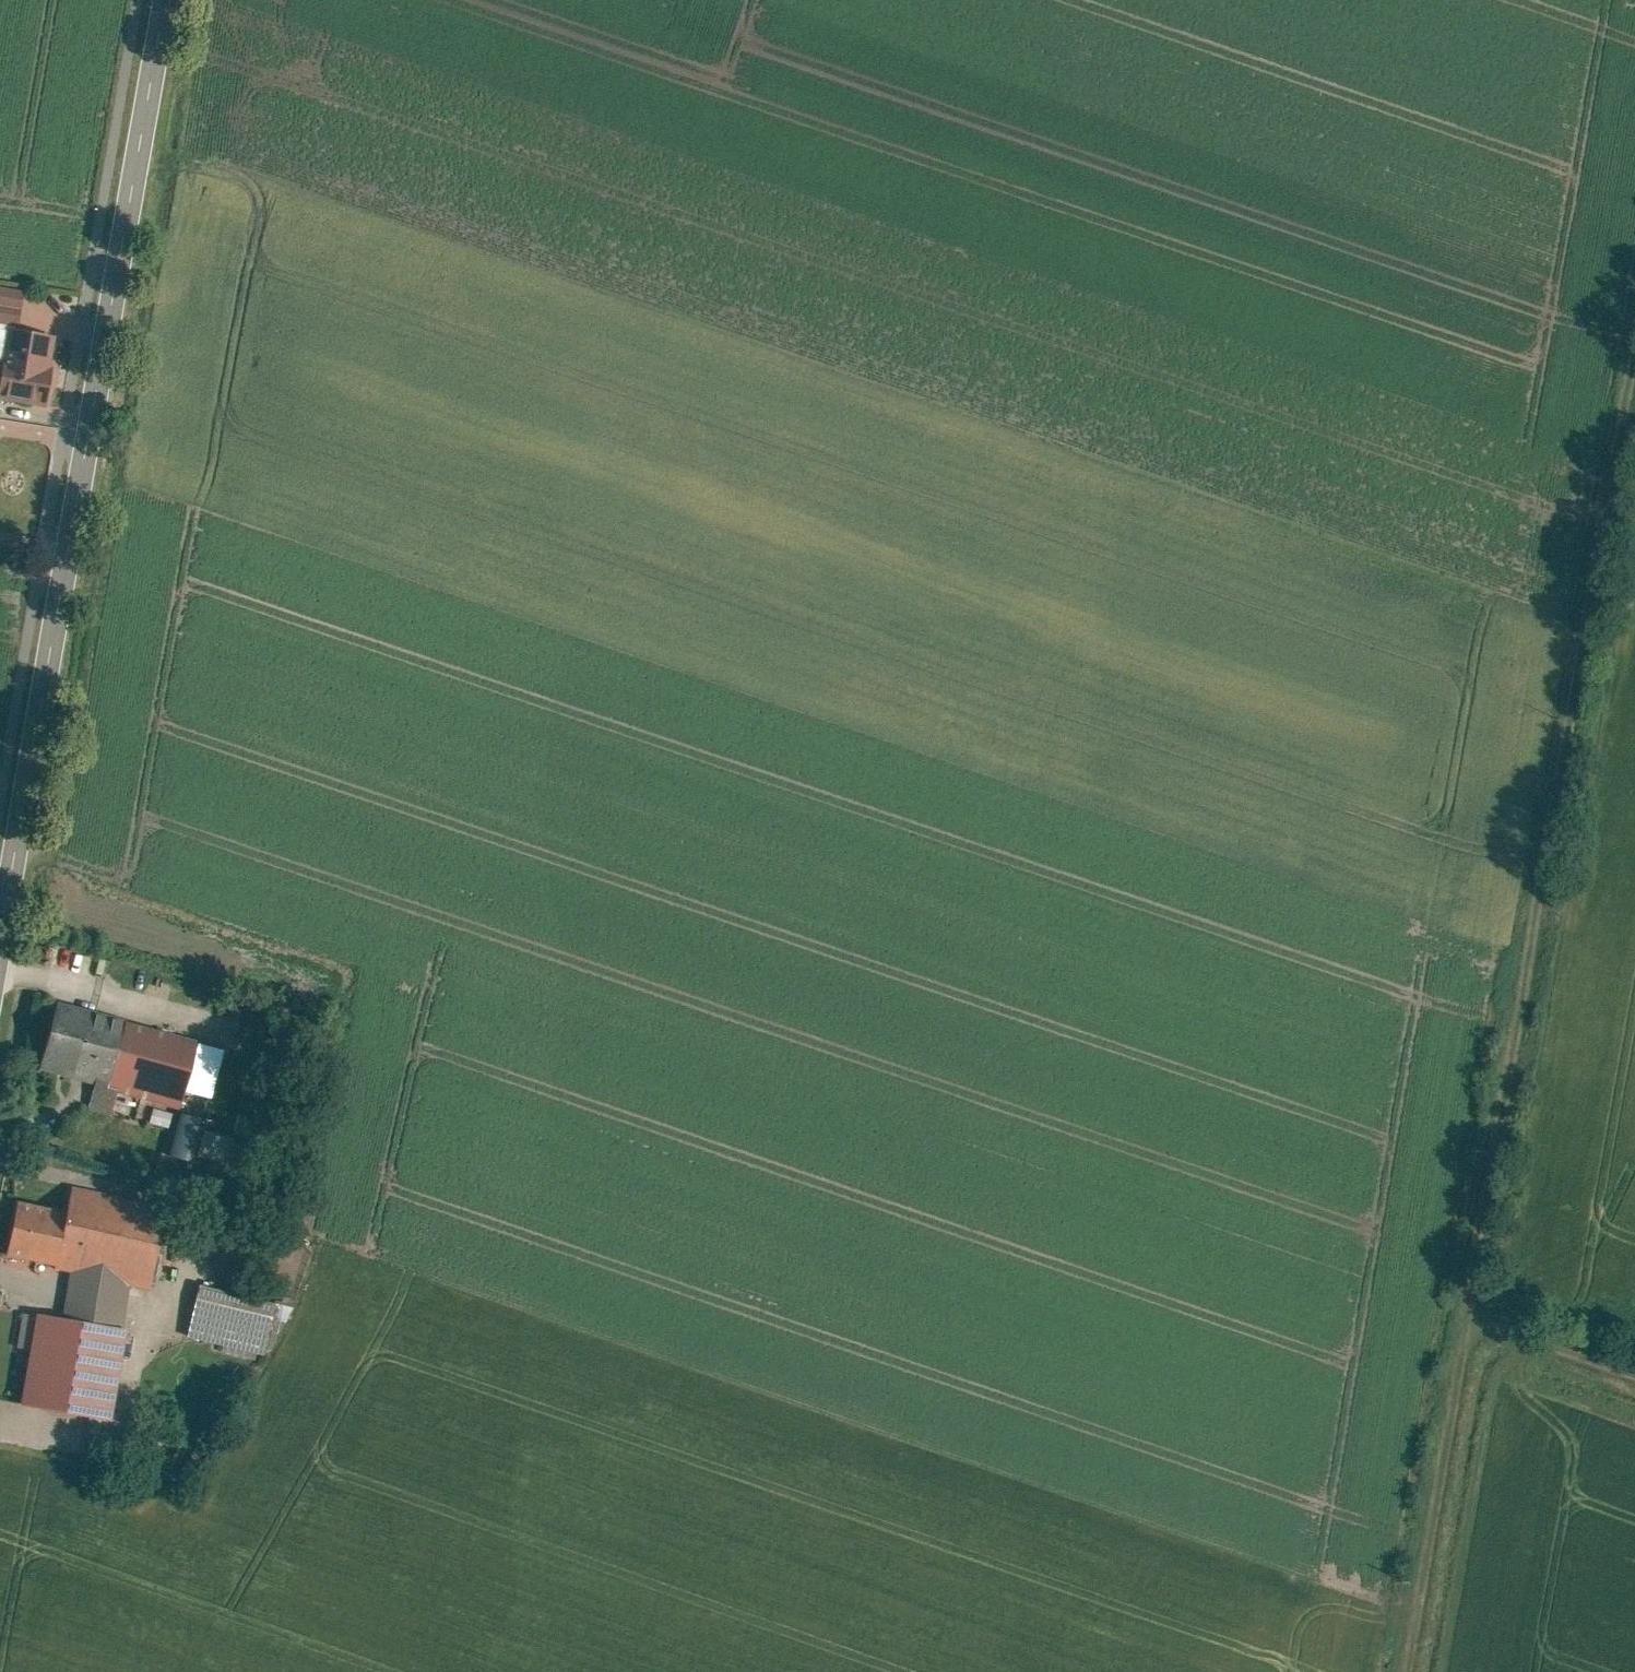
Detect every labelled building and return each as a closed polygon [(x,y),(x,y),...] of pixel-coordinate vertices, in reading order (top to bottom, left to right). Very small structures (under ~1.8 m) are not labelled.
[(15,324),(21,289),(0,285),(0,322),(15,324)] [(5,327),(0,355),(0,398),(37,405),(49,334),(5,327)] [(35,1068),(104,1087),(122,1020),(53,1002),(35,1068)] [(191,1039),(122,1020),(104,1087),(173,1106),(178,1088),(191,1039)] [(178,1088),(207,1096),(221,1047),(191,1039),(178,1088)] [(144,1100),(140,1119),(169,1125),(173,1106),(144,1100)] [(164,1205),(67,1186),(62,1211),(52,1262),(51,1267),(69,1270),(126,1281),(148,1285),(164,1205)] [(62,1211),(10,1201),(0,1252),(52,1262),(62,1211)] [(69,1270),(60,1318),(116,1329),(126,1281),(69,1270)] [(270,1303),(193,1284),(180,1337),(257,1355),(270,1303)] [(60,1318),(33,1313),(16,1403),(103,1420),(121,1330),(116,1329),(60,1318)]
